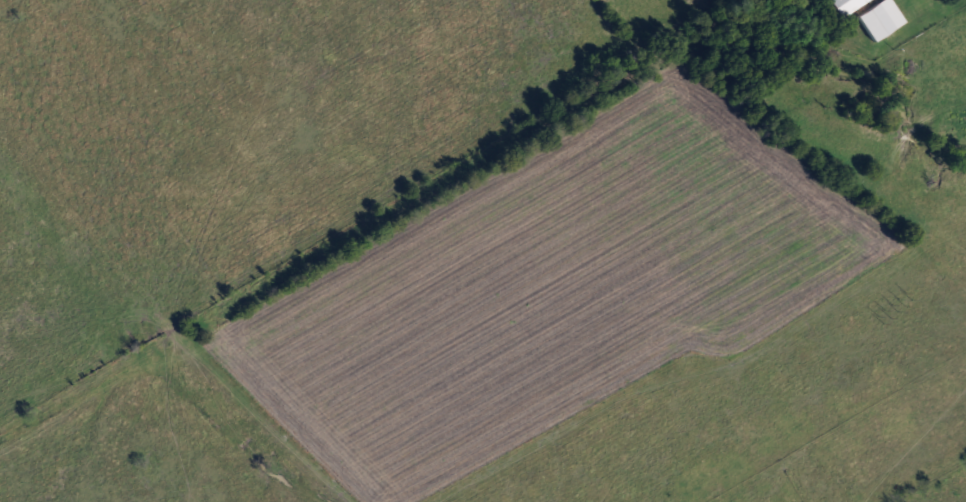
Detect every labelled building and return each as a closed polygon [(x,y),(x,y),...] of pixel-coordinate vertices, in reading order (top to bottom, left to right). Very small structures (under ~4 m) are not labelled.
[(839,16),(831,0),(869,0),(839,16)] [(858,16),(884,0),(892,0),(906,22),(874,42),(858,16)]
